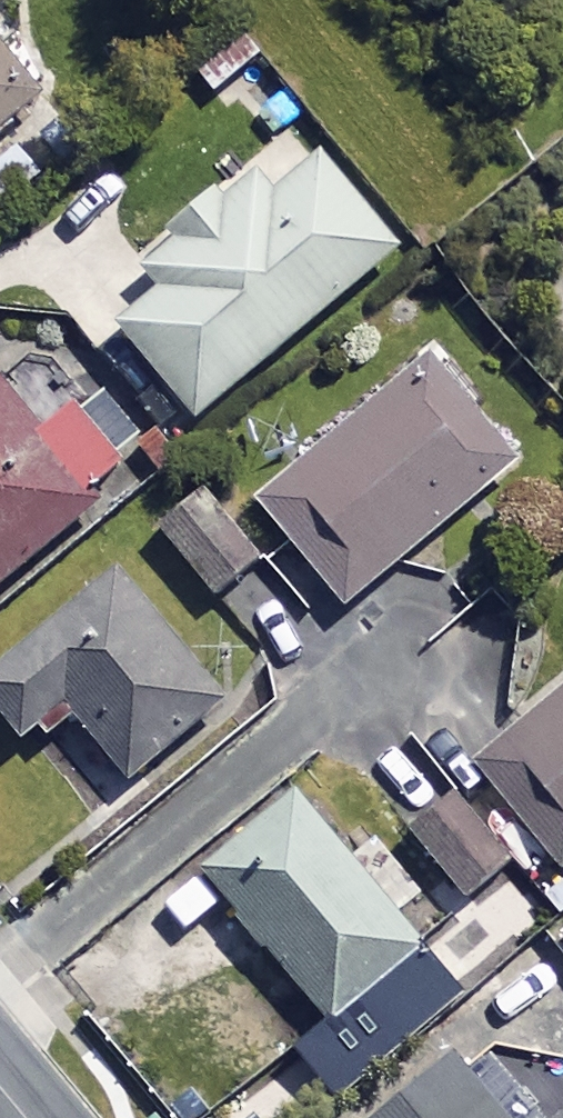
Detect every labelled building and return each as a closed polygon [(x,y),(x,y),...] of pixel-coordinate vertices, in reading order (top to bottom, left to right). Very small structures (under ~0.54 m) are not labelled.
[(42,106),(0,57),(0,141),(42,106)] [(406,256),(329,164),(280,206),(255,176),(144,268),(166,295),(125,329),(204,425),(406,256)] [(27,350),(0,373),(0,597),(137,480),(27,350)] [(521,466),(439,367),(268,509),(349,608),(521,466)] [(266,565),(217,503),(172,538),(222,600),(266,565)] [(127,580),(0,687),(0,707),(35,749),(76,714),(141,791),(236,711),(127,580)] [(482,771),(562,863),(562,700),(482,771)] [(433,957),(302,800),(211,877),(342,1033),(433,957)] [(515,872),(466,806),(419,841),(469,908),(515,872)] [(480,1054),(401,1117),(531,1117),(480,1054)]
